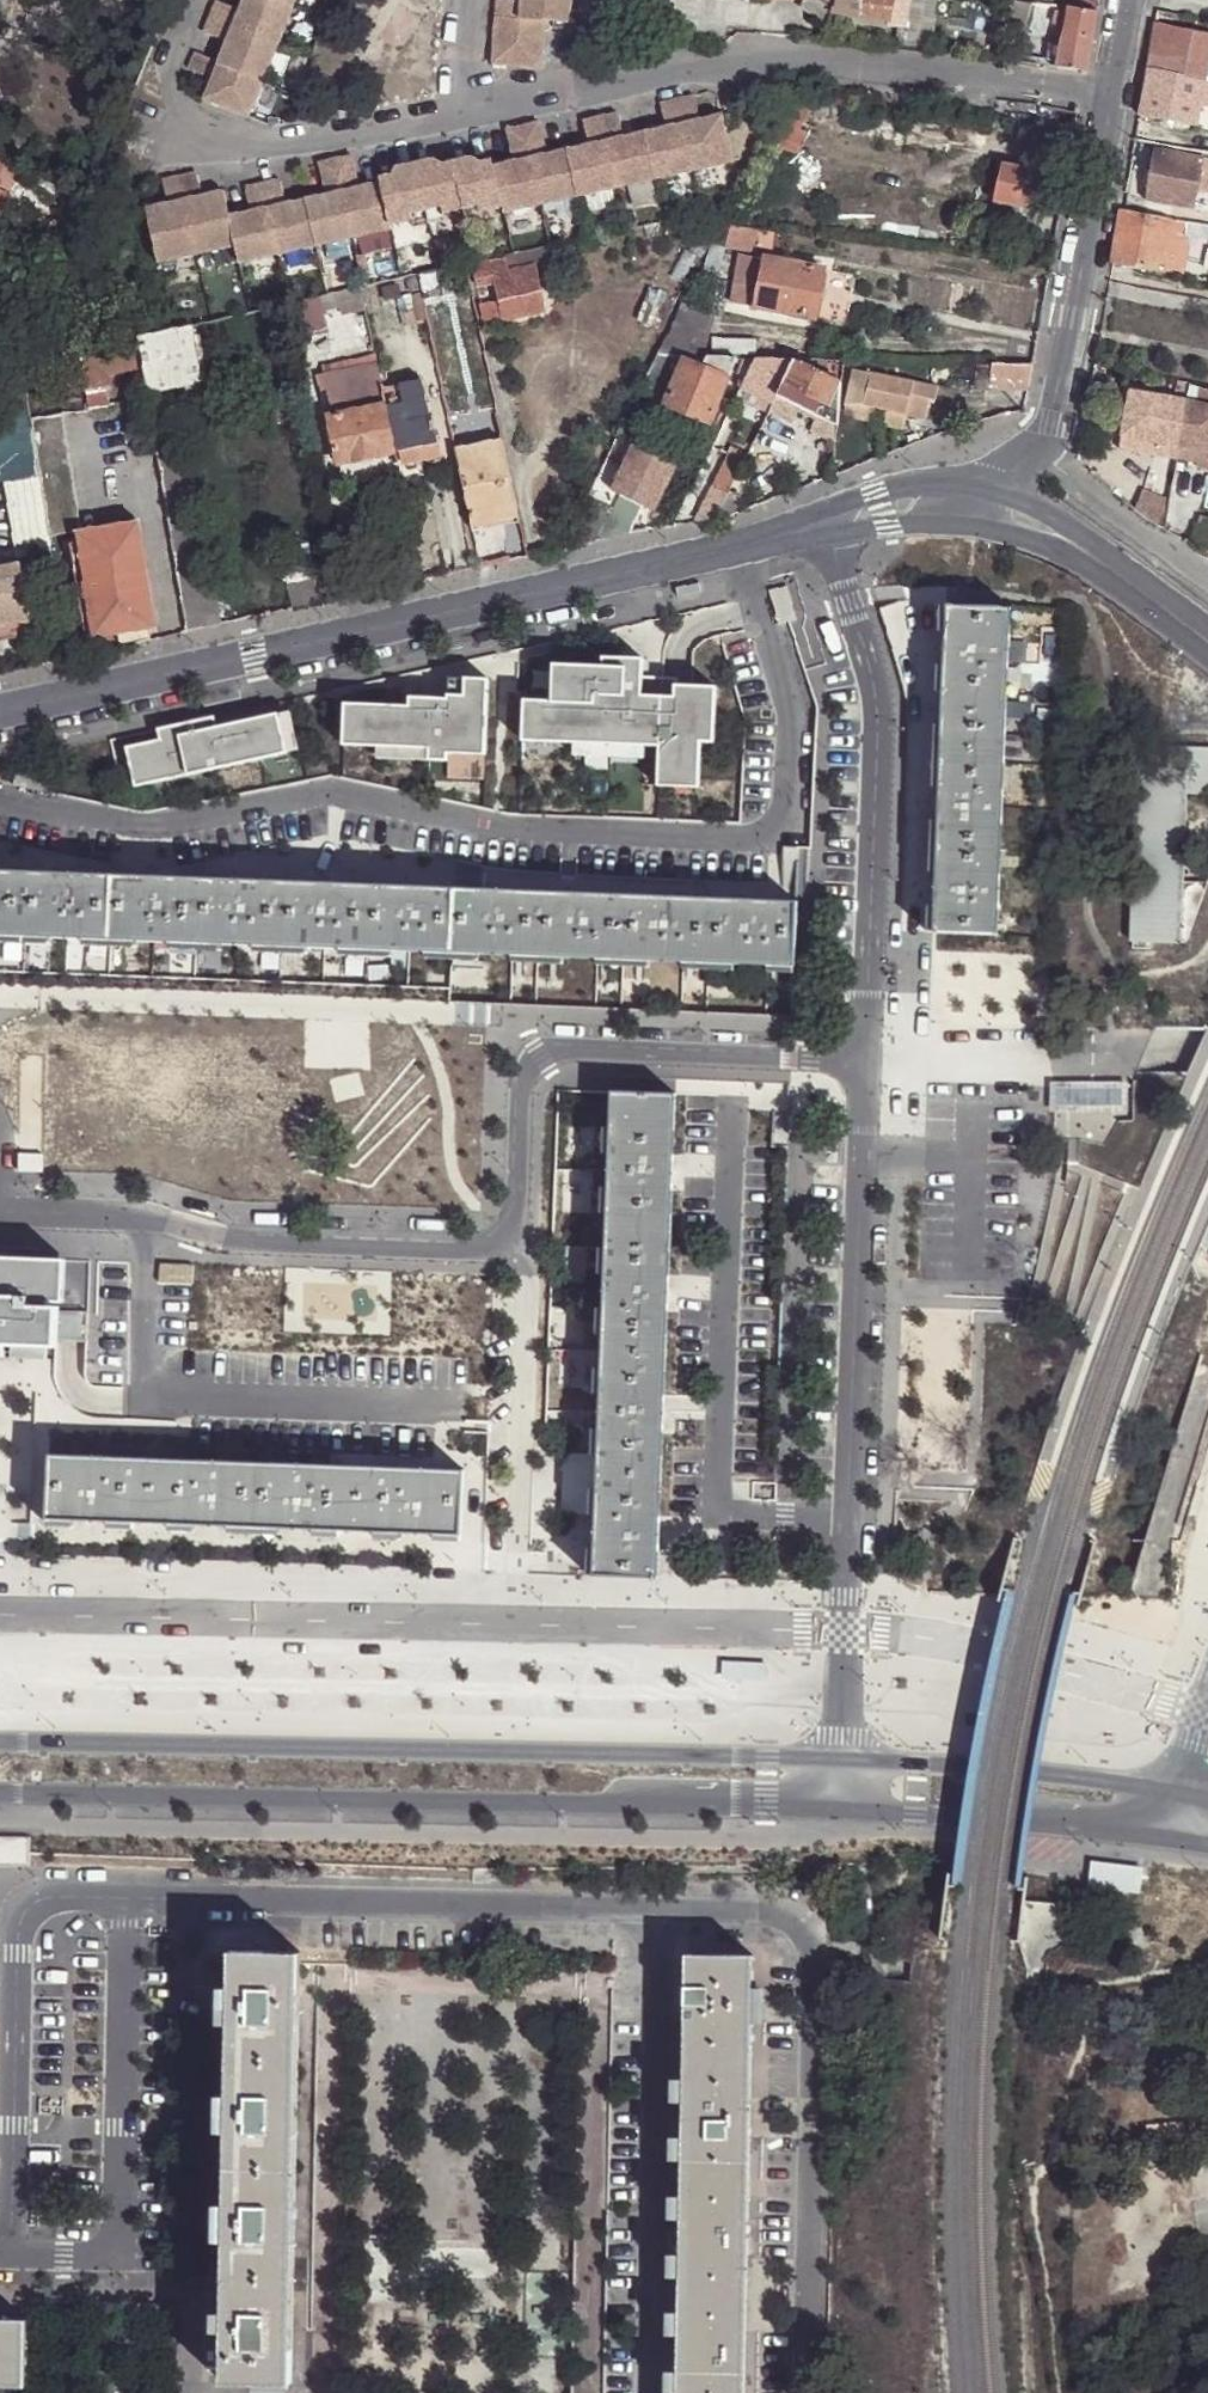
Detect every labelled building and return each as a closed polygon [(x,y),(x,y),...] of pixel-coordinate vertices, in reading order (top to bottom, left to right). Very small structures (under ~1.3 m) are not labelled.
[(276,46),(292,8),(271,0),(241,0),(237,11),(214,2),(208,18),(276,46)] [(292,8),(295,0),(271,0),(292,8)] [(491,17),(542,20),(565,22),(566,0),(492,0),(491,17)] [(810,8),(822,14),(830,0),(814,0),(810,8)] [(832,13),(885,19),(888,19),(891,0),(838,0),(832,13)] [(885,19),(882,34),(892,36),(891,41),(917,45),(923,0),(891,0),(888,19),(885,19)] [(996,0),(994,0),(990,23),(1014,28),(1017,3),(996,0)] [(1095,13),(1098,0),(1089,0),(1089,1),(1081,0),(1080,0),(1078,11),(1095,13)] [(1056,67),(1085,71),(1095,13),(1078,11),(1064,9),(1056,67)] [(542,20),(491,17),(487,64),(538,68),(542,20)] [(216,63),(262,82),(276,46),(208,18),(201,34),(223,44),(216,63)] [(1152,41),(1146,70),(1207,81),(1207,76),(1207,51),(1152,41)] [(246,120),(262,82),(216,63),(193,54),(186,71),(209,80),(200,101),(246,120)] [(1198,125),(1202,105),(1207,81),(1146,70),(1138,114),(1198,125)] [(671,96),(688,171),(728,162),(717,113),(694,118),(688,93),(671,96)] [(648,180),(688,171),(671,96),(654,100),(659,126),(637,132),(648,180)] [(611,189),(648,180),(637,132),(618,136),(611,109),(594,113),(611,189)] [(572,198),(611,189),(594,113),(577,117),(583,143),(561,149),(572,198)] [(537,206),(572,198),(561,149),(542,153),(534,121),(518,125),(537,206)] [(773,123),(760,141),(801,157),(809,133),(797,130),(773,123)] [(489,165),(498,207),(499,214),(537,206),(518,125),(502,128),(509,160),(489,165)] [(1146,195),(1196,205),(1205,156),(1156,147),(1146,195)] [(386,232),(384,225),(375,182),(355,187),(348,156),(330,159),(349,240),(386,232)] [(449,161),(450,167),(475,162),(467,157),(449,161)] [(311,248),(349,240),(330,159),(313,163),(320,195),(300,199),(311,248)] [(411,164),(412,169),(437,164),(430,159),(411,164)] [(450,167),(459,208),(476,205),(477,212),(498,207),(489,165),(488,159),(475,162),(450,167)] [(437,213),(459,208),(450,167),(449,161),(437,164),(412,169),(421,210),(436,207),(437,213)] [(387,174),(412,169),(411,164),(392,167),(387,174)] [(999,204),(1034,212),(1043,173),(1000,164),(992,203),(999,204)] [(384,225),(405,220),(404,214),(421,210),(412,169),(387,174),(374,178),(375,182),(384,225)] [(193,256),(232,248),(224,216),(219,193),(197,197),(192,174),(175,178),(193,256)] [(155,265),(193,256),(175,178),(157,182),(162,204),(142,209),(155,265)] [(273,257),(311,248),(300,199),(280,203),(274,181),(258,185),(273,257)] [(235,265),(273,257),(258,185),(240,188),(245,212),(224,216),(232,248),(235,265)] [(1031,229),(1034,212),(999,204),(995,222),(1031,229)] [(476,205),(459,208),(462,222),(478,219),(477,212),(476,205)] [(439,220),(437,213),(436,207),(421,210),(424,224),(439,220)] [(1120,209),(1111,259),(1182,271),(1187,247),(1183,245),(1187,227),(1207,231),(1207,224),(1120,209)] [(407,227),(424,224),(421,210),(404,214),(405,220),(407,227)] [(760,226),(722,220),(717,229),(713,239),(756,247),(760,226)] [(519,270),(539,264),(553,261),(550,248),(507,258),(508,265),(517,263),(519,270)] [(733,275),(729,294),(729,300),(812,315),(822,267),(738,251),(733,275)] [(544,289),(539,264),(519,270),(517,263),(508,265),(507,258),(476,265),(479,282),(495,278),(500,297),(506,319),(549,309),(544,289)] [(553,261),(539,264),(544,289),(559,285),(553,261)] [(322,295),(326,309),(342,306),(344,311),(368,306),(363,286),(322,295)] [(686,294),(640,384),(668,397),(665,404),(710,420),(726,372),(732,355),(702,353),(717,305),(686,294)] [(322,295),(287,303),(295,337),(330,329),(326,309),(322,295)] [(151,392),(151,394),(202,382),(192,326),(143,336),(147,366),(148,372),(151,392)] [(143,336),(83,349),(85,362),(90,392),(92,408),(112,405),(109,388),(114,388),(112,373),(147,366),(143,336)] [(65,354),(67,366),(85,362),(83,349),(66,354),(65,354)] [(751,356),(739,355),(734,371),(743,374),(751,356)] [(795,357),(754,355),(745,376),(736,395),(769,410),(777,394),(784,382),(795,357)] [(841,379),(795,357),(784,382),(813,395),(811,400),(820,405),(816,414),(839,423),(841,379)] [(826,358),(795,357),(841,379),(842,359),(826,358)] [(989,364),(974,364),(973,387),(988,389),(989,364)] [(988,389),(1027,392),(1031,366),(989,364),(988,389)] [(8,480),(13,507),(9,508),(12,532),(15,531),(19,556),(50,552),(23,365),(0,407),(0,482),(8,480)] [(381,372),(380,365),(327,375),(328,383),(381,372)] [(872,373),(854,370),(844,427),(880,433),(883,415),(866,412),(872,373)] [(142,396),(151,394),(151,392),(148,372),(139,374),(142,396)] [(381,372),(328,383),(337,428),(390,416),(381,372)] [(939,385),(872,373),(866,412),(883,415),(880,433),(905,438),(909,420),(926,423),(930,402),(936,403),(939,385)] [(813,395),(784,382),(777,394),(806,409),(816,414),(820,405),(811,400),(813,395)] [(1178,398),(1115,387),(1107,433),(1151,441),(1149,453),(1167,456),(1178,398)] [(406,413),(390,416),(394,435),(433,427),(426,390),(403,395),(406,413)] [(806,409),(777,394),(769,410),(768,412),(797,426),(806,409)] [(1178,398),(1167,456),(1186,459),(1188,447),(1207,451),(1207,449),(1207,403),(1178,398)] [(63,414),(32,419),(49,537),(77,532),(81,532),(63,414)] [(839,423),(816,414),(809,430),(837,441),(839,423)] [(394,435),(390,416),(337,428),(334,428),(348,494),(404,482),(400,461),(394,435)] [(433,427),(394,435),(400,461),(419,458),(419,461),(443,457),(436,426),(433,427)] [(1151,441),(1107,433),(1105,445),(1149,453),(1151,441)] [(585,494),(561,548),(598,539),(631,532),(644,503),(655,508),(676,459),(629,439),(608,488),(616,491),(611,505),(585,494)] [(505,440),(458,448),(475,526),(521,516),(505,440)] [(744,460),(747,454),(732,447),(729,453),(744,460)] [(727,493),(744,460),(729,453),(727,452),(711,485),(714,486),(727,493)] [(714,486),(696,520),(716,518),(727,493),(714,486)] [(521,516),(475,526),(476,531),(523,522),(521,516)] [(81,532),(77,532),(79,542),(71,544),(77,584),(83,584),(85,598),(79,599),(86,640),(118,635),(148,631),(156,629),(140,523),(81,532)] [(31,618),(20,561),(0,565),(0,626),(31,618)] [(291,609),(320,603),(314,573),(285,580),(291,609)] [(943,704),(1009,706),(1012,610),(947,608),(943,704)] [(34,634),(31,618),(0,626),(0,640),(34,634)] [(148,631),(118,635),(120,644),(149,639),(148,631)] [(525,702),(520,702),(520,742),(655,747),(656,787),(697,789),(697,745),(712,745),(713,690),(669,689),(670,698),(639,698),(639,660),(598,660),(599,665),(548,664),(525,670),(525,702)] [(406,705),(342,704),(342,745),(429,748),(429,761),(447,762),(448,753),(484,753),(486,676),(462,677),(461,682),(444,681),(444,698),(406,695),(406,705)] [(939,800),(1005,802),(1009,706),(943,704),(939,800)] [(159,744),(125,751),(132,787),(286,755),(287,750),(296,748),(290,711),(216,725),(213,719),(156,732),(159,744)] [(1171,772),(1189,774),(1188,798),(1207,798),(1207,752),(1173,750),(1171,772)] [(1171,772),(1138,772),(1130,944),(1188,947),(1207,885),(1207,884),(1185,884),(1188,798),(1189,774),(1171,772)] [(936,896),(1001,898),(1005,802),(939,800),(936,896)] [(31,873),(0,872),(0,938),(29,939),(31,873)] [(114,943),(116,876),(31,873),(29,939),(114,943)] [(199,946),(201,880),(116,876),(114,943),(199,946)] [(284,949),(287,883),(201,880),(199,946),(284,949)] [(369,953),(372,886),(287,883),(284,949),(369,953)] [(454,956),(457,889),(372,886),(369,953),(454,956)] [(539,959),(542,893),(457,889),(454,956),(539,959)] [(625,962),(627,896),(542,893),(539,959),(625,962)] [(710,966),(712,899),(627,896),(625,962),(710,966)] [(932,992),(997,994),(1001,898),(936,896),(932,992)] [(795,969),(798,903),(712,899),(710,966),(795,969)] [(60,1070),(59,1106),(106,1106),(106,1070),(60,1070)] [(1076,1112),(1076,1082),(1050,1082),(1050,1112),(1062,1112),(1076,1112)] [(1129,1113),(1129,1082),(1076,1082),(1076,1112),(1129,1113)] [(678,1099),(614,1096),(608,1217),(673,1220),(678,1099)] [(303,1141),(303,1102),(165,1103),(166,1142),(303,1141)] [(673,1220),(608,1217),(603,1338),(668,1342),(673,1220)] [(0,1258),(0,1358),(55,1358),(59,1302),(64,1303),(66,1261),(0,1258)] [(668,1342),(603,1338),(597,1460),(662,1463),(668,1342)] [(50,1525),(361,1537),(458,1541),(463,1476),(53,1459),(50,1525)] [(662,1463),(597,1460),(591,1581),(657,1585),(662,1463)] [(1169,1558),(1141,1556),(1139,1586),(1166,1589),(1169,1558)] [(1136,1897),(1139,1872),(1086,1866),(1083,1892),(1136,1897)] [(228,2059),(295,2060),(297,1952),(230,1951),(228,2059)] [(681,2074),(749,2075),(751,1957),(684,1956),(681,2074)] [(226,2167),(293,2168),(295,2060),(228,2059),(226,2167)] [(679,2192),(747,2193),(749,2075),(681,2074),(679,2192)] [(224,2275),(292,2276),(293,2168),(226,2167),(224,2275)] [(677,2310),(744,2311),(747,2193),(679,2192),(677,2310)] [(292,2276),(224,2275),(222,2383),(290,2384),(292,2276)] [(744,2311),(677,2310),(675,2392),(742,2392),(744,2311)] [(24,2387),(26,2320),(0,2320),(0,2386),(24,2387)]
